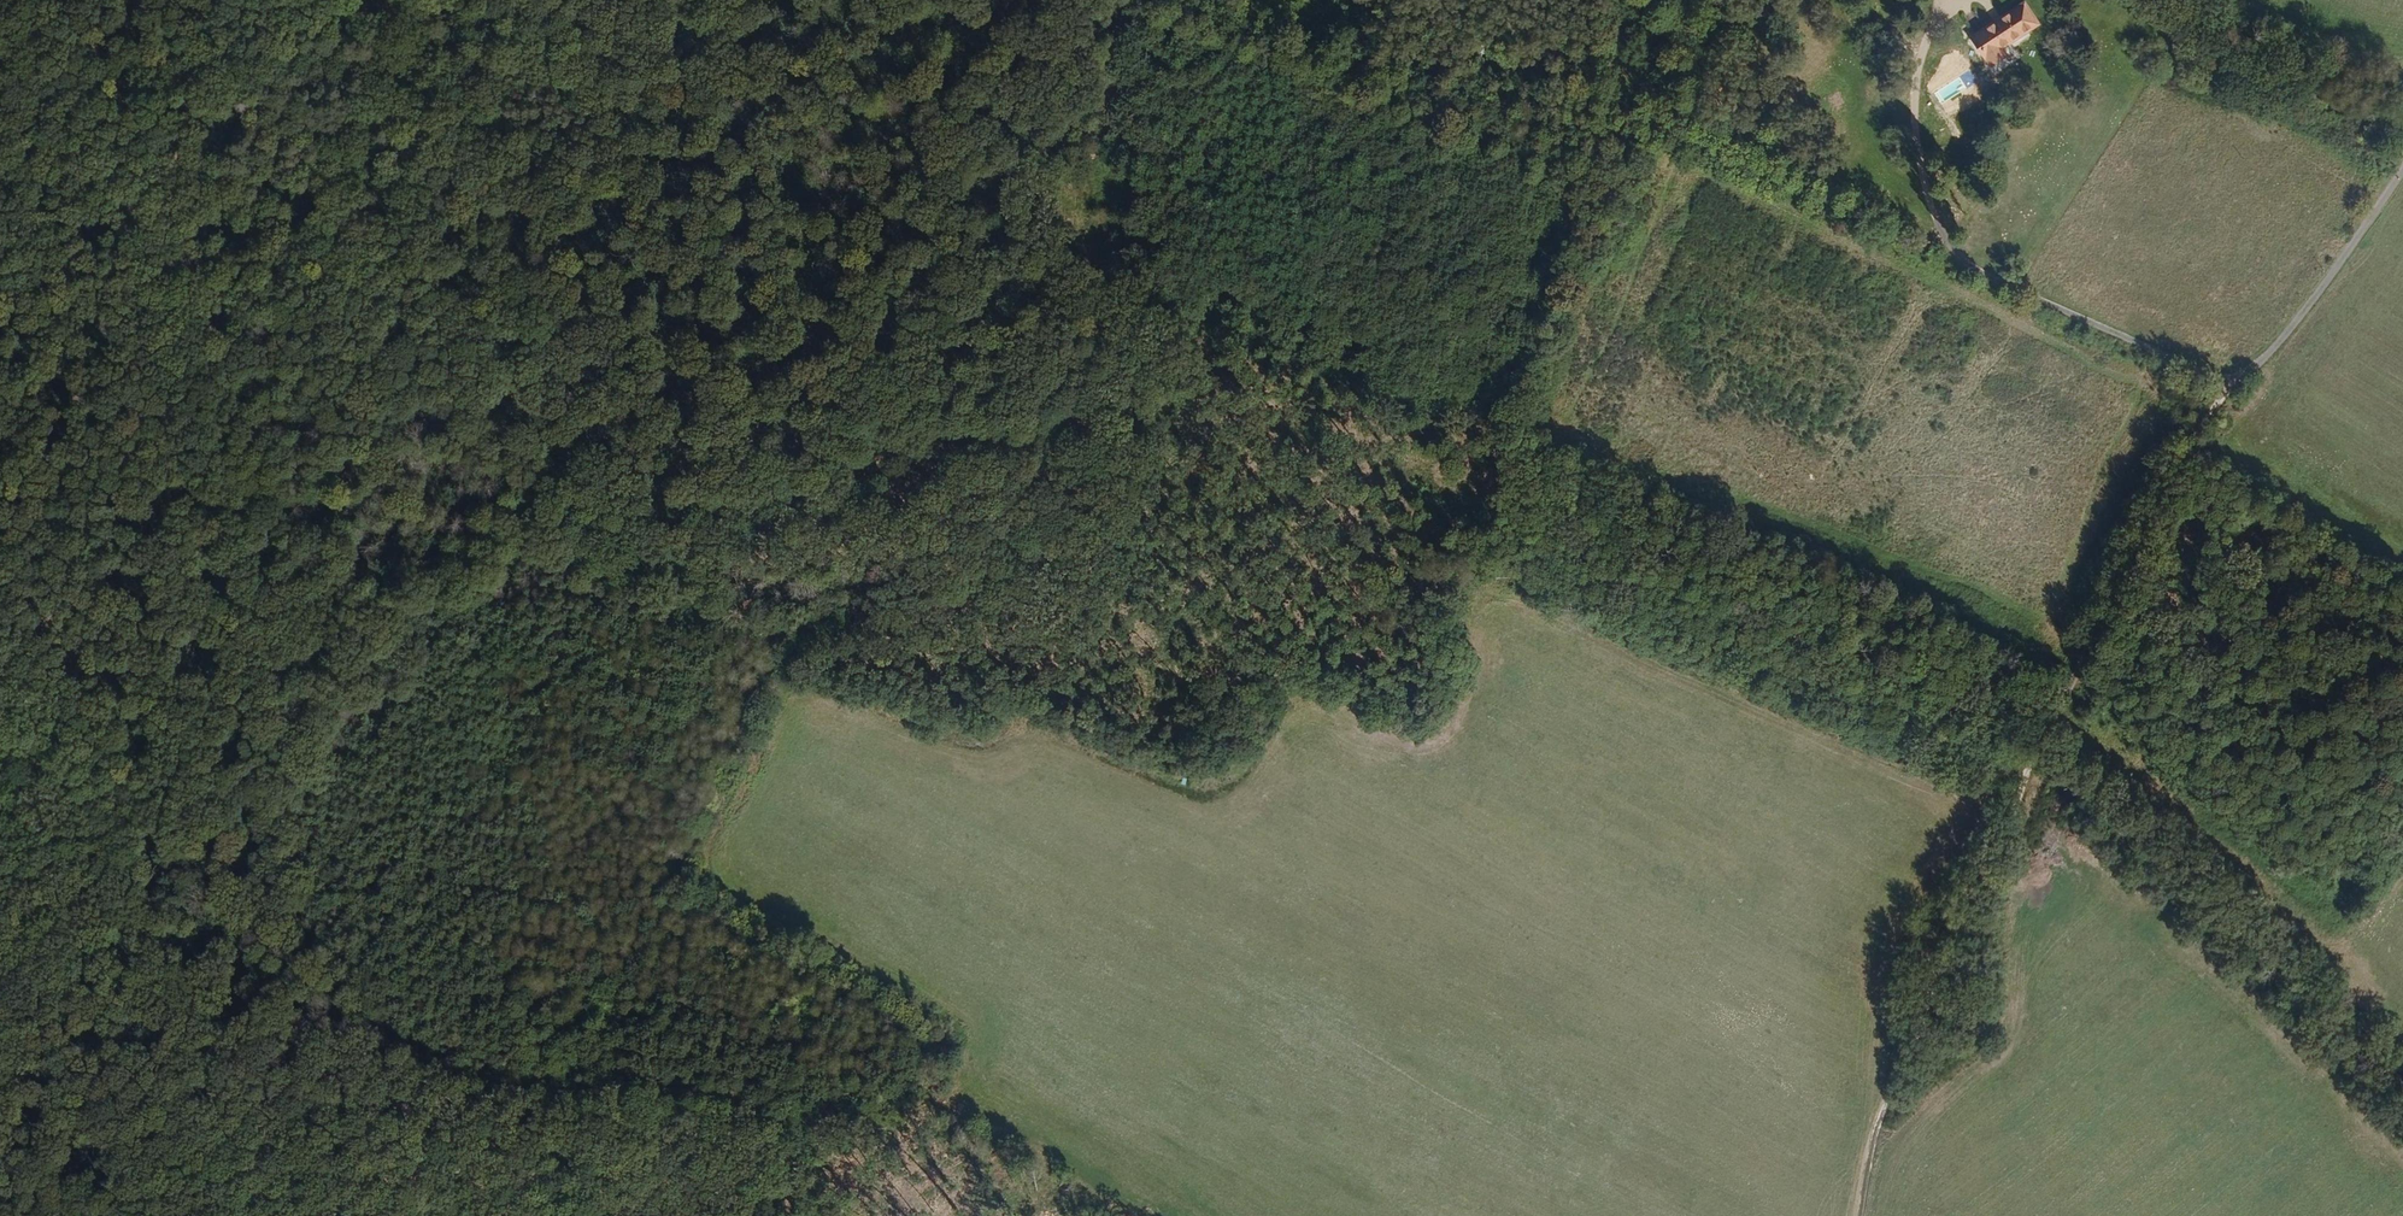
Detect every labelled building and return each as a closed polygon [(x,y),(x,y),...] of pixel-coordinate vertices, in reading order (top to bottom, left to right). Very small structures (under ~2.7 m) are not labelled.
[(2013,28),(1958,64),(1980,97),(1994,87),(1988,79),(2029,52),(2013,28)]
